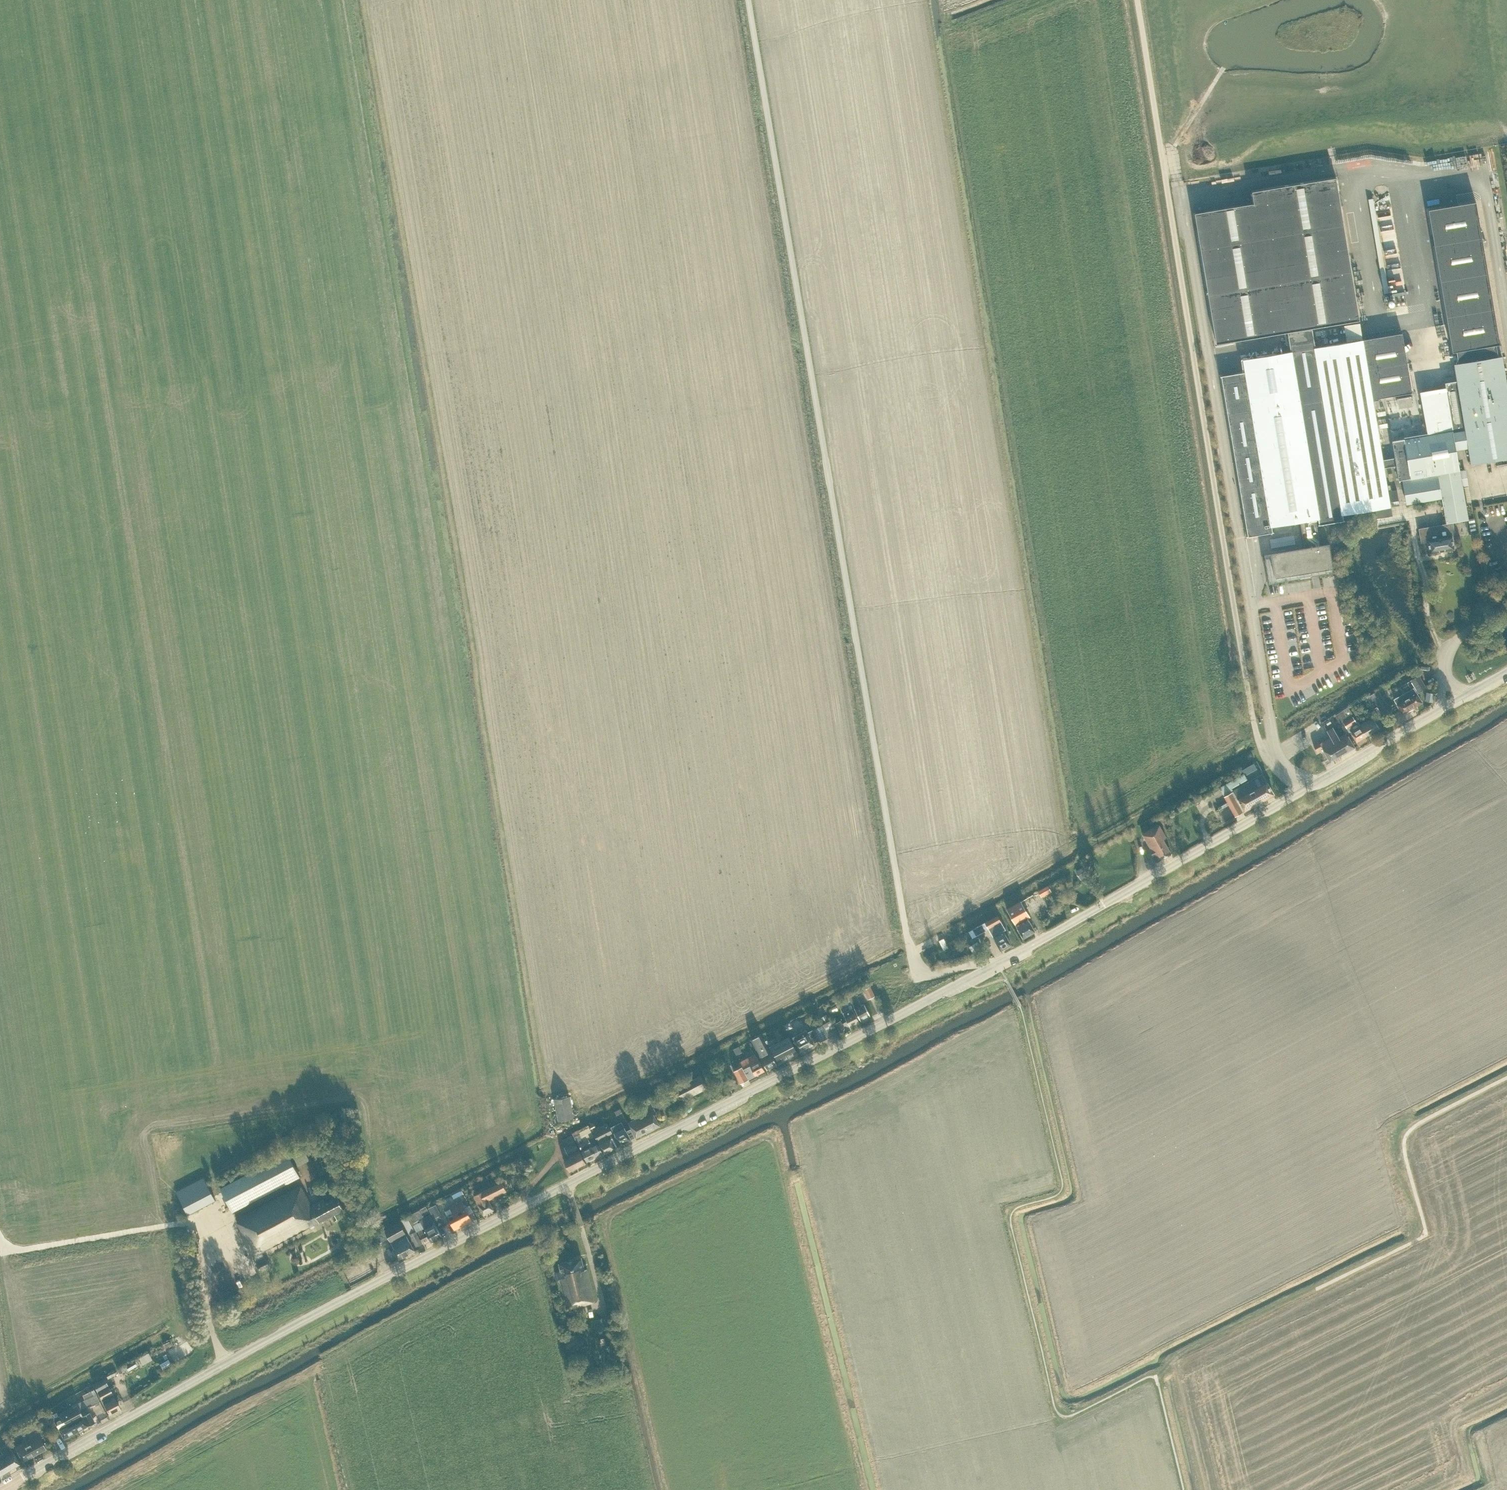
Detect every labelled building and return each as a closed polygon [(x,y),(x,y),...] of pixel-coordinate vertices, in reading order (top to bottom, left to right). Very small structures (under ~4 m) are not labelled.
[(1254,203),(1194,213),(1216,345),(1287,333),(1289,342),(1290,352),(1243,359),(1245,372),(1220,376),(1220,377),(1221,376),(1247,536),(1246,536),(1246,537),(1273,532),(1272,532),(1271,526),(1300,522),(1304,548),(1270,553),(1275,578),(1333,569),(1329,544),(1319,545),(1315,519),(1318,519),(1319,524),(1318,524),(1318,525),(1344,521),(1344,520),(1343,520),(1342,515),(1390,507),(1383,468),(1396,466),(1394,458),(1382,460),(1373,403),(1372,400),(1412,393),(1402,334),(1362,340),(1361,340),(1345,343),(1314,348),(1313,338),(1311,329),(1359,321),(1335,178),(1252,192),(1254,203)] [(1392,441),(1394,458),(1396,466),(1398,480),(1402,480),(1406,504),(1442,498),(1446,523),(1466,520),(1467,519),(1462,486),(1459,471),(1455,450),(1468,448),(1470,464),(1471,464),(1497,460),(1498,466),(1506,464),(1506,391),(1501,357),(1498,357),(1496,345),(1500,345),(1475,202),(1428,210),(1452,353),(1456,352),(1458,364),(1453,365),(1456,381),(1445,383),(1446,390),(1420,394),(1427,434),(1403,437),(1403,440),(1392,441)] [(1359,323),(1342,325),(1345,343),(1361,340),(1359,323)] [(1466,470),(1459,471),(1462,486),(1468,485),(1466,470)] [(1396,490),(1389,491),(1391,507),(1399,506),(1397,490),(1396,490)] [(1390,516),(1388,508),(1374,511),(1376,519),(1390,516)] [(1451,537),(1454,537),(1452,523),(1419,529),(1421,542),(1427,541),(1429,553),(1453,549),(1451,537)] [(1333,572),(1333,569),(1275,578),(1270,553),(1264,554),(1269,583),(1333,572)] [(1344,604),(1339,605),(1342,621),(1347,620),(1344,604)] [(1416,694),(1426,688),(1419,676),(1407,683),(1410,689),(1393,699),(1397,705),(1402,714),(1422,703),(1416,694)] [(1370,695),(1372,699),(1373,700),(1377,707),(1380,713),(1386,710),(1387,710),(1377,691),(1370,695)] [(1433,702),(1434,694),(1426,693),(1425,701),(1433,702)] [(1343,709),(1341,711),(1346,720),(1342,722),(1347,729),(1348,728),(1349,730),(1356,742),(1366,736),(1359,725),(1353,713),(1349,707),(1348,706),(1343,709)] [(1359,725),(1366,736),(1379,728),(1372,717),(1359,725)] [(1319,743),(1313,746),(1317,752),(1322,749),(1323,751),(1327,758),(1330,762),(1354,748),(1352,744),(1347,736),(1340,741),(1334,731),(1332,728),(1326,731),(1328,734),(1330,737),(1328,739),(1319,744),(1319,743)] [(1233,791),(1223,796),(1224,796),(1227,802),(1228,805),(1235,817),(1244,812),(1273,795),(1267,783),(1264,777),(1263,775),(1262,774),(1261,774),(1248,781),(1249,782),(1233,791)] [(1156,862),(1171,854),(1163,840),(1166,838),(1158,825),(1142,834),(1153,853),(1151,854),(1156,862)] [(1075,871),(1081,880),(1089,875),(1083,866),(1075,871)] [(1048,886),(1038,891),(1041,898),(1051,892),(1048,886)] [(1029,917),(1024,908),(1020,901),(1006,909),(1015,925),(1023,938),(1034,931),(1027,918),(1029,917)] [(1005,930),(1001,922),(997,915),(985,922),(984,923),(988,929),(992,937),(1000,951),(1010,945),(1003,931),(1005,930)] [(943,950),(948,947),(943,938),(939,941),(943,950)] [(969,946),(973,954),(981,950),(976,942),(969,946)] [(875,996),(870,986),(863,989),(868,999),(875,996)] [(864,1004),(861,1006),(855,994),(848,998),(852,1004),(854,1010),(855,1009),(860,1021),(870,1016),(864,1004)] [(847,995),(836,1000),(837,1002),(849,1026),(859,1022),(852,1008),(850,1005),(852,1004),(848,998),(848,996),(847,995)] [(824,1023),(829,1020),(828,1017),(826,1013),(820,1016),(818,1018),(821,1024),(824,1023)] [(839,1032),(844,1029),(840,1020),(834,1023),(839,1032)] [(820,1042),(829,1037),(830,1036),(823,1024),(822,1024),(807,1032),(806,1030),(792,1038),(799,1052),(814,1045),(813,1043),(819,1040),(820,1042)] [(766,1070),(776,1064),(763,1039),(761,1035),(751,1040),(754,1044),(761,1057),(759,1057),(766,1070)] [(779,1063),(797,1053),(789,1037),(770,1047),(779,1063)] [(734,1071),(740,1083),(748,1079),(755,1075),(755,1076),(764,1071),(756,1055),(739,1064),(741,1067),(734,1071)] [(682,1101),(707,1088),(701,1075),(676,1088),(682,1101)] [(668,1092),(662,1095),(666,1101),(671,1098),(668,1092)] [(558,1121),(573,1118),(569,1096),(554,1100),(558,1121)] [(635,1119),(628,1122),(636,1138),(659,1126),(655,1117),(651,1109),(654,1108),(659,1106),(655,1098),(647,1102),(645,1103),(649,1110),(637,1116),(634,1117),(635,1119)] [(621,1122),(611,1127),(620,1146),(631,1140),(630,1140),(635,1137),(631,1129),(626,1131),(621,1122)] [(594,1134),(604,1154),(619,1146),(607,1123),(599,1127),(601,1130),(594,1134)] [(593,1137),(584,1142),(580,1134),(578,1129),(572,1133),(587,1162),(603,1154),(598,1144),(595,1145),(594,1143),(595,1143),(593,1137)] [(332,1132),(329,1136),(338,1141),(340,1137),(332,1132)] [(564,1139),(563,1140),(566,1147),(564,1148),(569,1158),(564,1161),(569,1172),(585,1163),(578,1150),(571,1136),(564,1139)] [(305,1145),(293,1152),(299,1162),(311,1155),(305,1145)] [(294,1165),(288,1153),(220,1188),(226,1200),(232,1212),(300,1177),(294,1165)] [(188,1214),(215,1200),(204,1178),(177,1192),(188,1214)] [(488,1200),(506,1191),(501,1182),(474,1196),(479,1205),(478,1206),(483,1215),(493,1210),(489,1200),(488,1201),(488,1200)] [(319,1222),(343,1210),(337,1197),(325,1203),(323,1199),(311,1206),(300,1186),(236,1220),(241,1230),(239,1231),(252,1257),(253,1257),(260,1272),(270,1267),(262,1252),(310,1226),(319,1222)] [(447,1216),(454,1230),(472,1221),(465,1207),(470,1205),(463,1193),(459,1195),(462,1201),(450,1207),(452,1213),(447,1216)] [(420,1209),(423,1215),(429,1212),(426,1207),(420,1209)] [(418,1223),(414,1213),(409,1215),(413,1225),(418,1223)] [(431,1242),(441,1237),(430,1215),(420,1221),(424,1229),(431,1242)] [(400,1224),(385,1232),(386,1235),(388,1238),(394,1249),(393,1250),(398,1259),(414,1251),(400,1224)] [(375,1232),(374,1233),(375,1235),(375,1238),(375,1245),(388,1238),(386,1235),(385,1232),(383,1229),(377,1231),(375,1232)] [(422,1244),(416,1231),(410,1234),(416,1247),(422,1244)] [(567,1308),(595,1301),(586,1269),(584,1269),(581,1258),(559,1263),(561,1270),(555,1272),(557,1279),(560,1279),(567,1308)] [(602,1316),(597,1317),(599,1327),(609,1325),(608,1321),(603,1321),(602,1316)] [(165,1365),(171,1362),(165,1348),(159,1351),(165,1365)] [(133,1368),(130,1363),(124,1367),(127,1371),(133,1368)] [(119,1408),(107,1386),(103,1378),(92,1384),(97,1392),(109,1414),(119,1408)] [(99,1402),(95,1394),(93,1390),(84,1394),(85,1396),(83,1397),(84,1400),(72,1406),(59,1413),(65,1425),(70,1422),(76,1432),(94,1422),(89,1413),(82,1416),(79,1411),(99,1402)] [(51,1414),(61,1408),(58,1404),(49,1409),(51,1414)] [(43,1411),(39,1413),(42,1419),(45,1424),(50,1424),(50,1421),(50,1420),(46,1416),(43,1411)] [(39,1413),(33,1416),(37,1422),(40,1427),(45,1424),(42,1419),(39,1413)] [(52,1424),(50,1426),(52,1431),(55,1429),(58,1428),(61,1435),(63,1438),(63,1439),(76,1432),(70,1422),(65,1425),(59,1413),(58,1414),(59,1415),(57,1415),(56,1413),(51,1416),(50,1420),(50,1421),(52,1424)] [(22,1462),(45,1449),(40,1438),(42,1437),(35,1423),(20,1432),(25,1441),(14,1447),(22,1462)] [(19,1464),(10,1448),(8,1445),(0,1449),(0,1450),(2,1454),(0,1455),(0,1475),(19,1464)]
